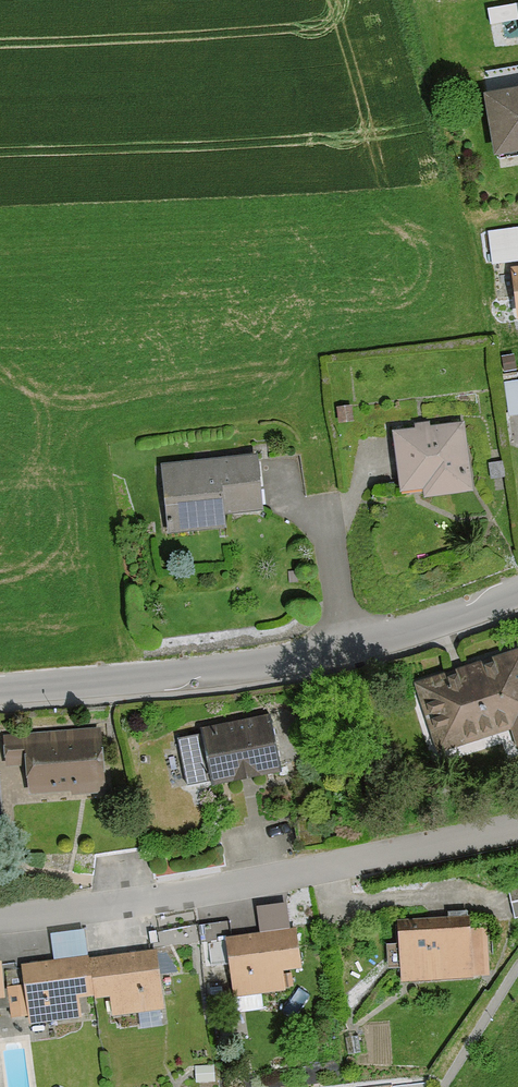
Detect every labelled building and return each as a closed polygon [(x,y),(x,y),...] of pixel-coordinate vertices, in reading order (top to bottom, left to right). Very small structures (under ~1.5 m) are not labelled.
[(477,87),(492,173),(517,168),(517,80),(477,87)] [(517,258),(517,223),(491,224),(492,259),(517,258)] [(517,410),(517,375),(506,376),(509,411),(517,410)] [(466,425),(395,433),(402,502),(473,495),(466,425)] [(254,520),(248,461),(153,471),(160,542),(216,536),(215,524),(254,520)] [(517,652),(407,687),(430,759),(504,735),(509,752),(517,750),(517,655),(517,652)] [(274,780),(264,720),(195,731),(196,737),(172,742),(180,788),(203,784),(204,792),(274,780)] [(93,733),(0,738),(0,770),(0,771),(19,770),(20,797),(66,795),(66,799),(96,797),(93,733)] [(503,890),(508,921),(517,920),(517,888),(503,890)] [(463,932),(462,921),(391,924),(394,987),(477,983),(475,932),(463,932)] [(44,937),(47,964),(15,968),(21,1026),(71,1021),(69,1002),(84,1001),(81,961),(78,934),(44,937)] [(287,934),(218,942),(225,1001),(276,995),(274,976),(291,974),(287,934)] [(150,954),(81,961),(84,1001),(101,999),(103,1020),(156,1015),(150,954)]
